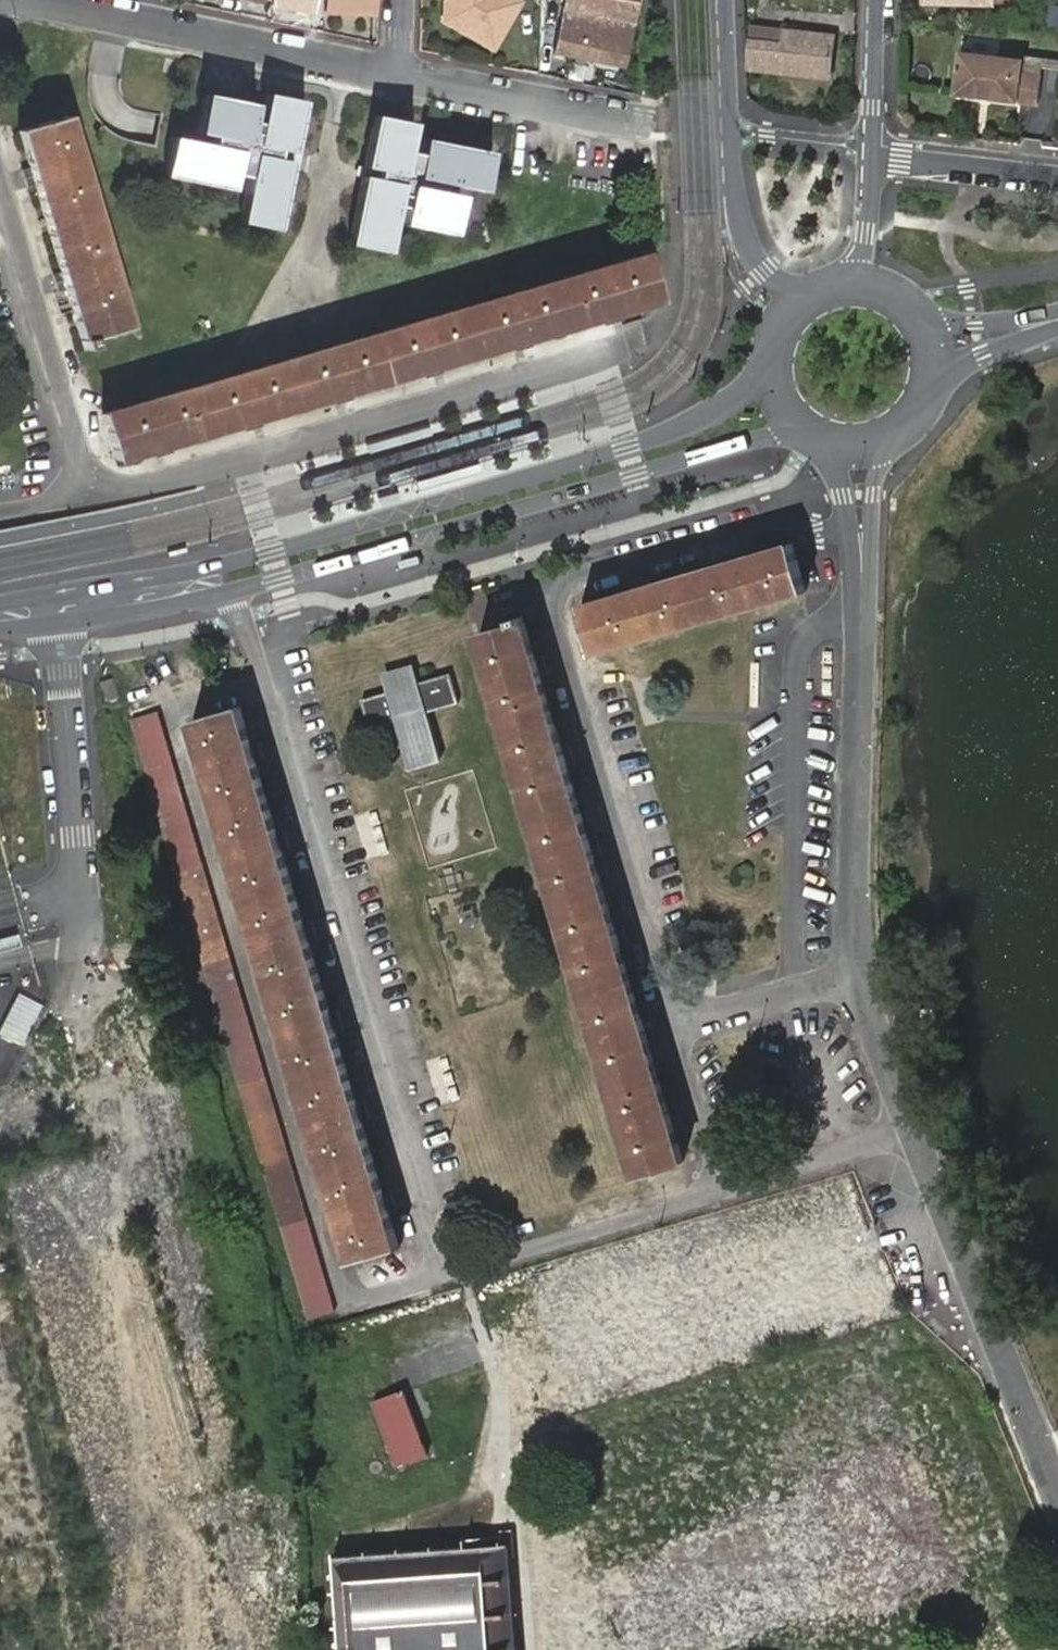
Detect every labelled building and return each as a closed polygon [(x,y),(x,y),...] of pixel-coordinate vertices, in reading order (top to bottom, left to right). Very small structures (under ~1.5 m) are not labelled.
[(271,4),(316,12),(319,0),(271,0),(271,4)] [(324,13),(368,15),(369,0),(324,0),(324,13)] [(448,1),(442,6),(442,21),(483,47),(491,33),(502,40),(522,5),(514,0),(448,0),(448,1)] [(554,54),(623,68),(633,22),(635,22),(639,3),(627,1),(623,22),(603,18),(606,0),(564,0),(554,54)] [(621,0),(606,0),(603,18),(623,22),(627,1),(621,0)] [(752,23),(750,37),(783,43),(785,28),(752,23)] [(783,43),(750,37),(746,67),(828,76),(833,33),(785,28),(783,43)] [(491,33),(483,47),(494,53),(502,40),(491,33)] [(1022,62),(959,53),(952,97),(975,100),(977,94),(986,95),(986,101),(1035,108),(1040,76),(1021,74),(1022,62)] [(750,82),(748,93),(757,93),(759,83),(750,82)] [(292,159),(303,103),(264,95),(258,125),(247,123),(251,105),(202,96),(194,133),(210,137),(208,147),(170,140),(162,176),(230,190),(234,172),(251,175),(241,225),(277,232),(292,159)] [(414,122),(373,115),(362,174),(350,243),(384,249),(392,205),(402,207),(399,224),(451,233),(458,195),(441,192),(443,184),(484,191),(491,151),(422,139),(420,153),(408,151),(414,122)] [(93,350),(90,339),(132,328),(69,119),(19,133),(82,352),(93,350)] [(104,416),(116,463),(116,462),(655,301),(641,254),(284,362),(104,416)] [(594,653),(807,592),(792,544),(580,607),(594,653)] [(478,637),(637,1176),(682,1162),(524,618),(513,621),(515,626),(478,637)] [(383,675),(388,692),(420,684),(415,666),(383,675)] [(388,692),(361,700),(371,731),(396,724),(402,722),(419,768),(443,762),(428,714),(460,705),(452,675),(420,684),(388,692)] [(110,679),(98,682),(104,701),(115,698),(110,679)] [(192,721),(350,1261),(397,1247),(240,708),(192,721)] [(158,712),(132,720),(205,966),(308,1315),(336,1308),(233,959),(158,712)] [(402,722),(396,724),(411,770),(419,768),(402,722)] [(27,1020),(33,1022),(42,1000),(18,991),(3,1029),(21,1036),(27,1020)] [(406,1392),(375,1404),(400,1469),(430,1457),(406,1392)] [(168,1532),(169,1551),(215,1549),(220,1649),(285,1649),(278,1526),(168,1532)] [(513,1560),(511,1544),(332,1559),(339,1649),(509,1649),(502,1561),(509,1561),(513,1560)] [(509,1649),(516,1649),(509,1561),(502,1561),(509,1649)]
